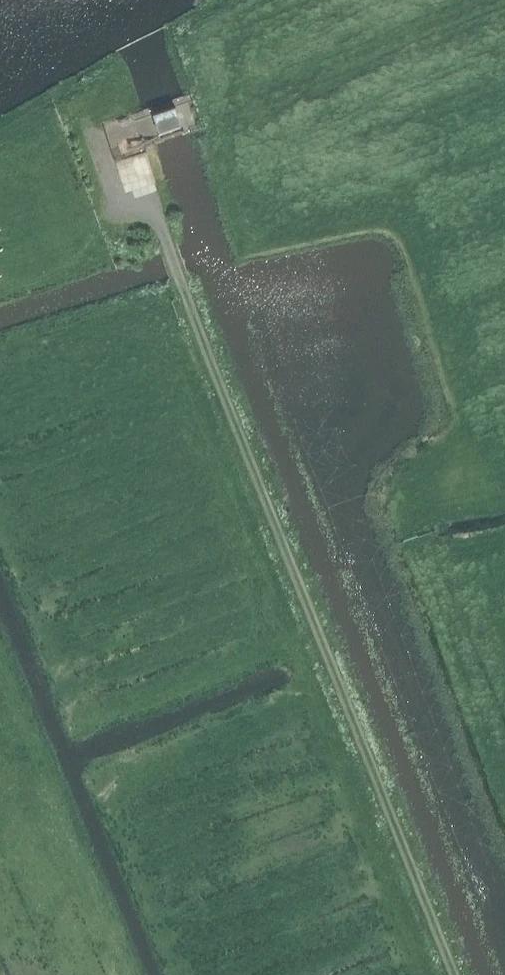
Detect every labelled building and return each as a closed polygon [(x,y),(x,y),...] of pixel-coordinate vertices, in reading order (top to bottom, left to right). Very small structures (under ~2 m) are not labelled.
[(158,132),(181,124),(175,107),(152,114),(158,132)]
